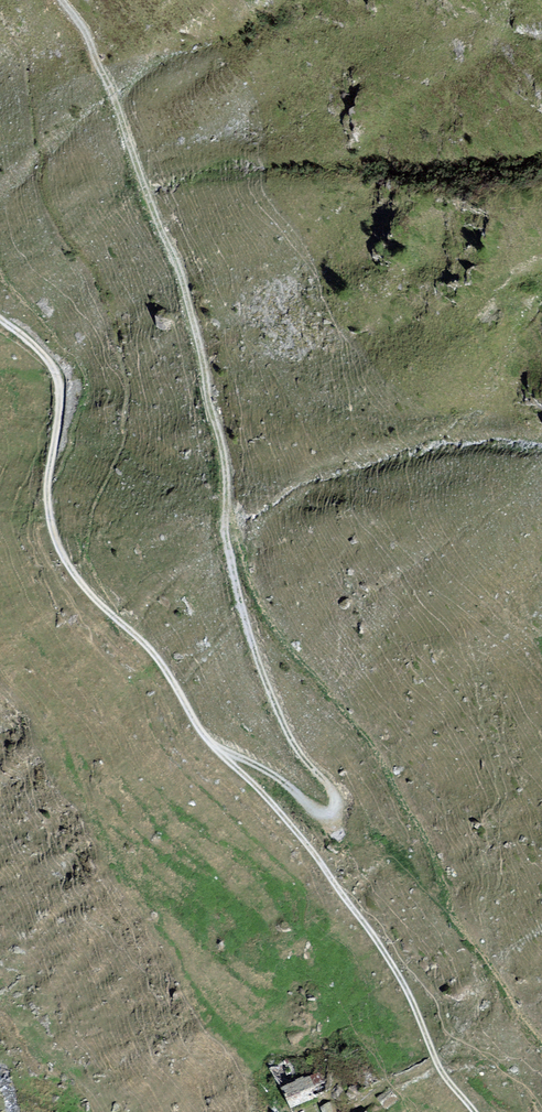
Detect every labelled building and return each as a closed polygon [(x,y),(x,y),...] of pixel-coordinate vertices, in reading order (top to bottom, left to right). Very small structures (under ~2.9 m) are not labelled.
[(286,1061),(272,1069),(281,1085),(295,1077),(286,1061)] [(319,1074),(318,1075),(284,1088),(291,1107),(317,1096),(313,1086),(322,1082),(319,1074)]
